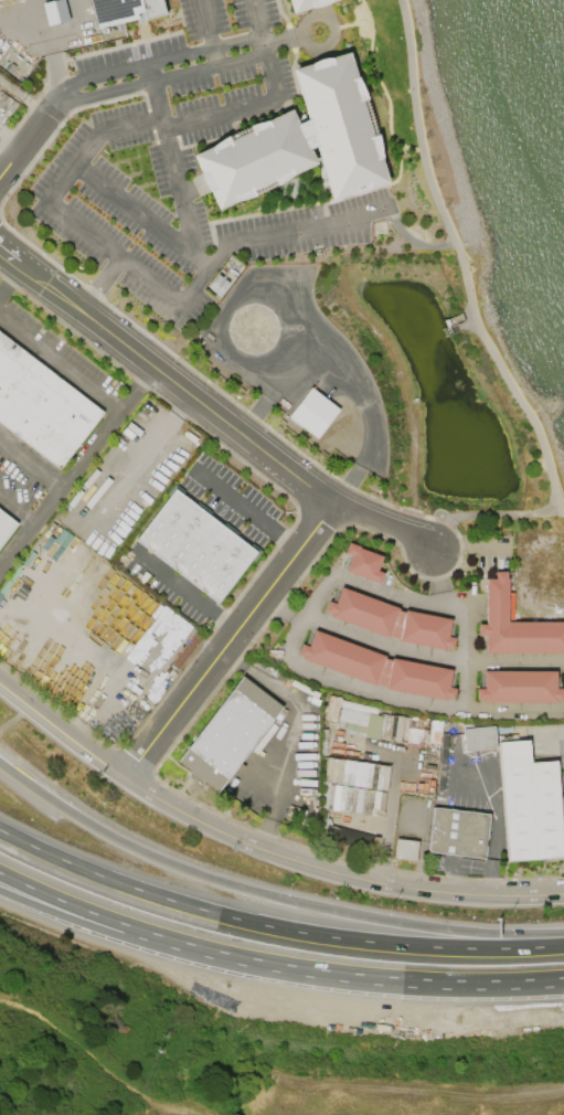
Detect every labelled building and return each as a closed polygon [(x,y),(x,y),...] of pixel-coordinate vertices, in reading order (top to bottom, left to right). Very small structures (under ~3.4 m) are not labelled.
[(41,3),(54,0),(63,0),(68,20),(46,25),(41,3)] [(160,0),(89,0),(96,29),(143,17),(143,19),(163,13),(160,0)] [(291,13),(310,8),(320,6),(327,3),(330,1),(334,0),(287,0),(291,13)] [(316,162),(309,149),(315,146),(327,185),(330,200),(350,194),(360,193),(365,191),(372,188),(387,183),(380,158),(377,134),(366,97),(355,76),(349,51),(330,57),(326,57),(320,59),(316,61),(309,64),(300,66),(292,70),(306,119),(297,124),(289,108),(267,120),(247,126),(225,136),(210,147),(192,155),(200,173),(202,181),(205,187),(209,192),(217,210),(235,201),(254,195),(276,185),(292,173),(316,162)] [(0,334),(0,424),(58,469),(103,413),(0,334)] [(338,410),(309,387),(287,416),(316,438),(338,410)] [(169,496),(166,493),(172,484),(182,491),(181,495),(194,505),(196,502),(211,512),(209,516),(221,524),(223,522),(238,533),(235,537),(248,546),(251,543),(260,551),(253,561),(249,559),(216,602),(135,539),(169,496)] [(17,523),(0,544),(0,511),(17,523)] [(383,573),(375,571),(381,556),(358,548),(359,546),(348,542),(343,553),(350,555),(344,571),(379,584),(383,573)] [(507,622),(563,622),(563,652),(485,652),(485,635),(478,635),(478,625),(485,625),(485,578),(494,578),(494,572),(506,572),(506,578),(507,578),(507,622)] [(340,586),(397,608),(397,610),(403,613),(404,610),(450,619),(447,636),(454,638),(451,649),(445,647),(444,650),(397,640),(397,638),(387,636),(386,637),(330,616),(330,614),(323,612),(328,601),(334,603),(340,586)] [(451,670),(448,687),(455,689),(453,700),(445,699),(445,701),(384,689),(384,687),(374,683),(373,686),(302,659),(304,657),(297,655),(300,644),(307,646),(313,629),(384,656),(384,658),(390,660),(391,658),(451,670)] [(483,671),(555,670),(555,688),(562,688),(563,700),(555,700),(555,702),(483,702),(483,700),(476,700),(476,689),(483,689),(483,671)] [(241,676),(281,707),(216,792),(175,761),(241,676)] [(382,716),(340,707),(337,722),(365,728),(363,736),(376,739),(382,716)] [(493,725),(461,729),(464,751),(494,748),(493,725)] [(555,761),(529,763),(528,740),(497,742),(507,861),(563,857),(555,761)] [(389,766),(326,758),(324,776),(332,777),(328,809),(370,815),(371,807),(383,808),(389,766)] [(432,807),(489,814),(483,859),(426,851),(432,807)] [(416,841),(395,839),(393,859),(415,860),(416,841)]
